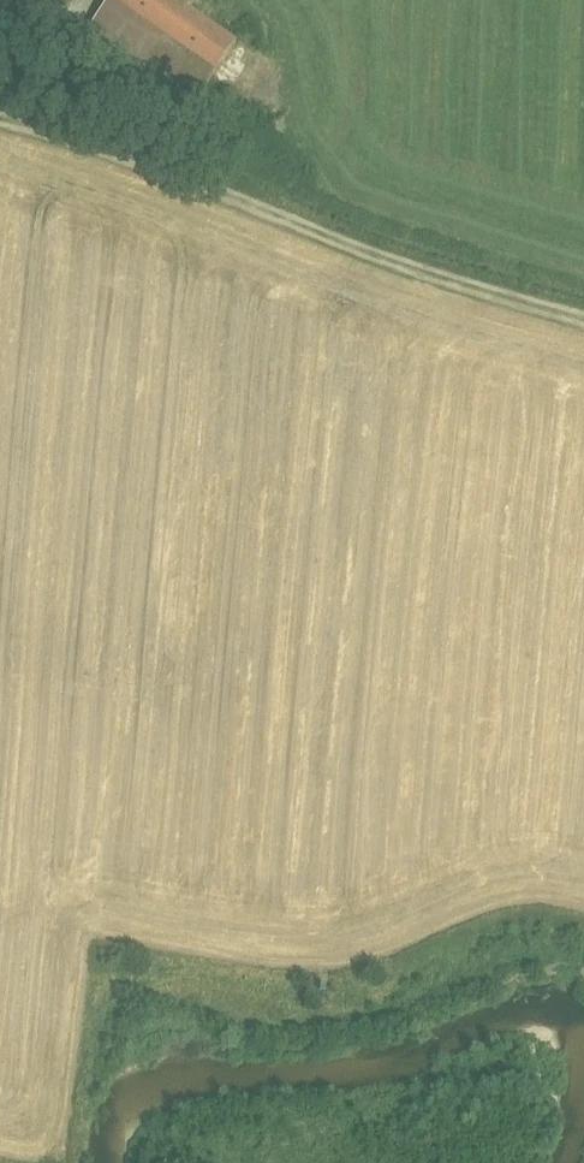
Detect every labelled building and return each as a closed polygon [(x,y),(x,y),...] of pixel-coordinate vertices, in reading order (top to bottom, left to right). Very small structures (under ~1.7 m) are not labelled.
[(90,24),(193,98),(235,40),(180,0),(108,0),(90,24)]
